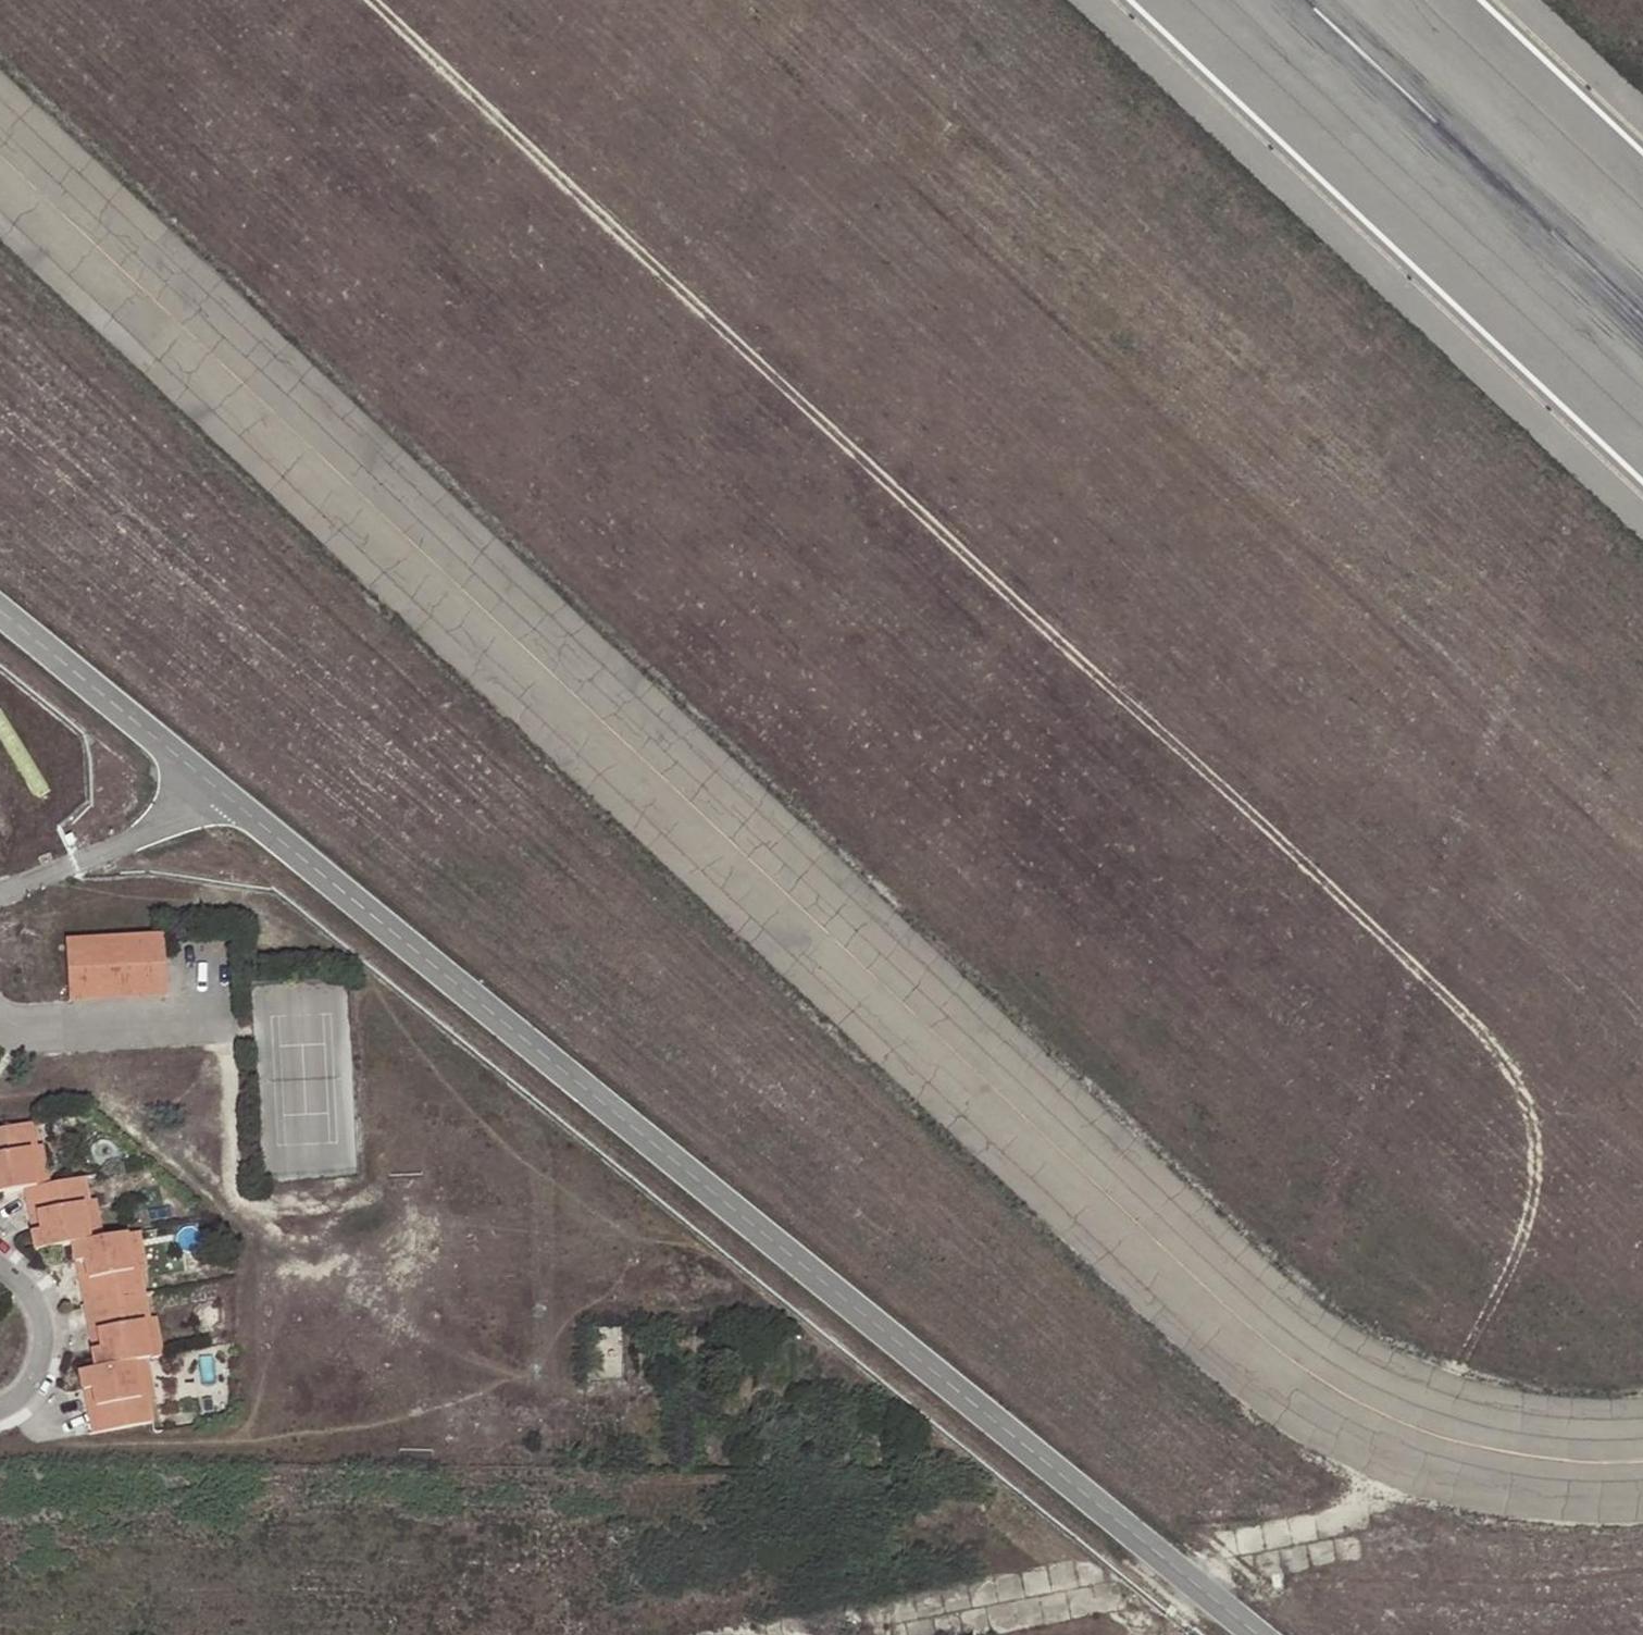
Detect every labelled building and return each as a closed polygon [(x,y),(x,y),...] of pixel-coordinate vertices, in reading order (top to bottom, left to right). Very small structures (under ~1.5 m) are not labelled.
[(168,943),(67,939),(65,995),(165,1000),(168,943)] [(165,1000),(65,995),(65,1001),(166,1006),(165,1000)] [(42,1149),(39,1124),(0,1131),(0,1195),(20,1191),(35,1188),(28,1151),(42,1149)] [(50,1186),(42,1149),(28,1151),(35,1188),(50,1186)] [(50,1186),(35,1188),(43,1232),(28,1235),(32,1254),(67,1247),(71,1267),(86,1264),(92,1307),(100,1349),(86,1353),(89,1370),(70,1374),(74,1392),(87,1390),(94,1432),(150,1423),(146,1401),(132,1403),(125,1364),(139,1363),(144,1361),(136,1323),(150,1321),(142,1275),(128,1276),(122,1239),(100,1242),(86,1244),(79,1206),(93,1204),(89,1179),(50,1186)] [(43,1232),(35,1188),(20,1191),(28,1235),(43,1232)] [(100,1242),(93,1204),(79,1206),(86,1244),(100,1242)] [(136,1235),(122,1239),(128,1276),(142,1275),(136,1235)] [(86,1264),(71,1267),(78,1309),(92,1307),(86,1264)] [(92,1307),(78,1309),(86,1353),(100,1349),(92,1307)] [(157,1359),(150,1321),(136,1323),(144,1361),(157,1359)] [(146,1401),(139,1363),(125,1364),(132,1403),(146,1401)] [(82,1436),(94,1432),(87,1390),(74,1392),(82,1436)]
